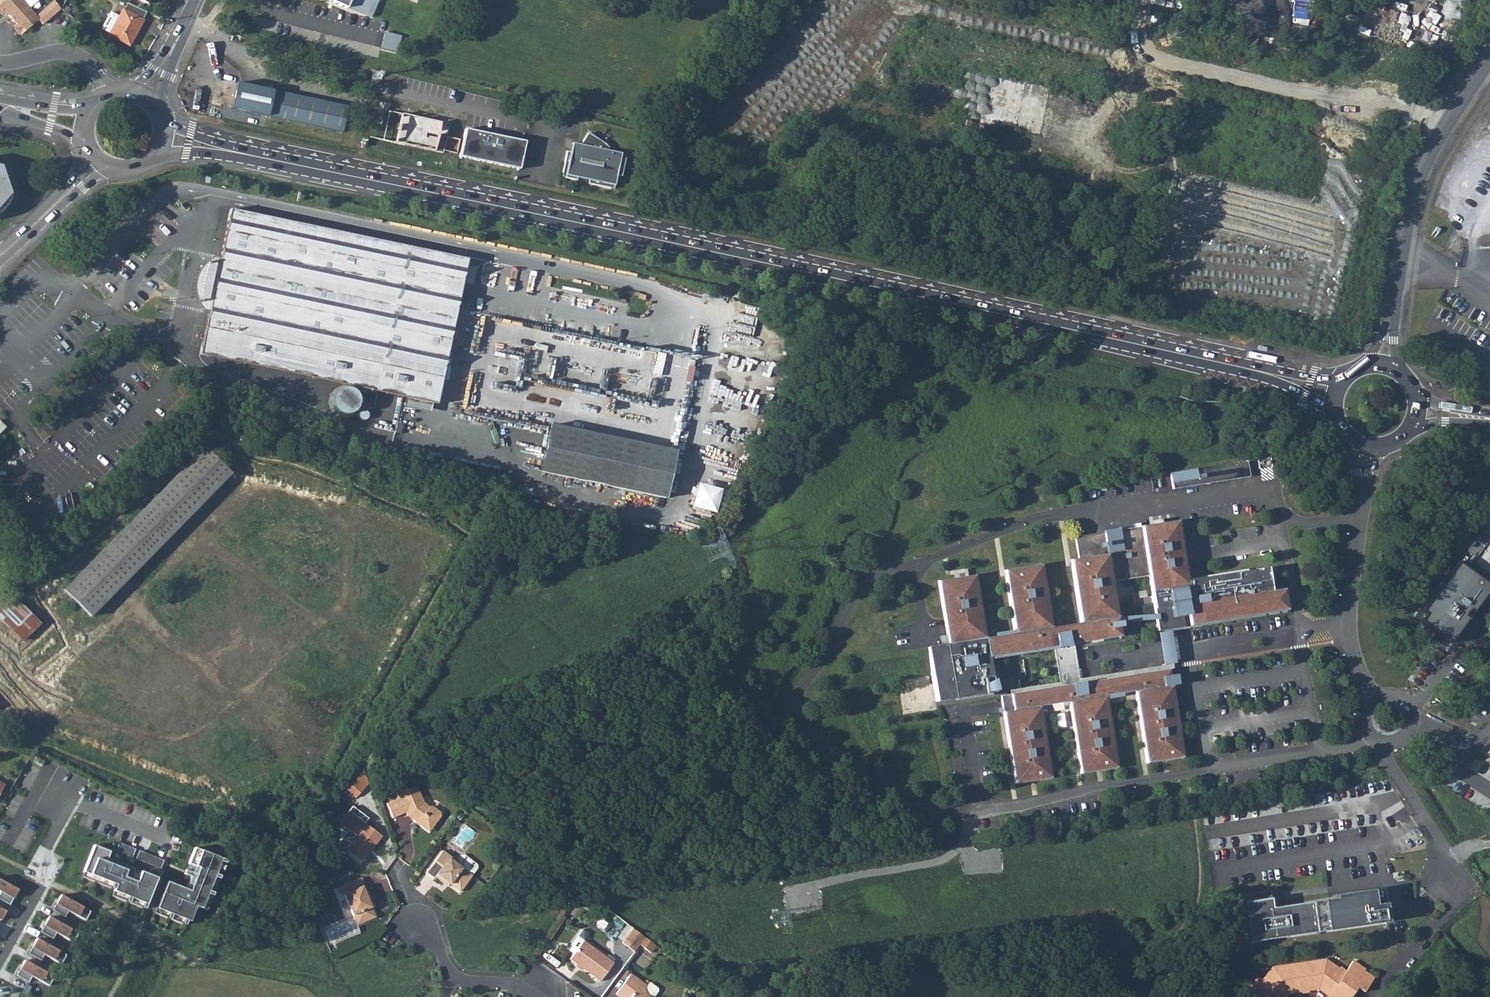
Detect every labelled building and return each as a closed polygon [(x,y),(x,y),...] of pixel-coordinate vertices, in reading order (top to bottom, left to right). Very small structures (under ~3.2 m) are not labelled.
[(0,5),(0,6),(6,13),(8,12),(18,22),(16,24),(23,32),(40,17),(25,0),(5,0),(0,5)] [(346,8),(369,18),(377,0),(326,0),(346,8)] [(122,5),(109,31),(128,41),(132,33),(134,34),(143,15),(122,5)] [(975,70),(964,120),(1037,137),(1049,87),(975,70)] [(273,90),(267,115),(342,131),(347,106),(273,90)] [(376,112),(370,137),(444,154),(449,128),(376,112)] [(458,156),(519,170),(526,140),(465,127),(458,156)] [(576,177),(588,180),(587,184),(613,189),(617,174),(622,176),(624,161),(616,155),(611,152),(607,150),(609,145),(587,132),(583,138),(579,144),(574,153),(569,152),(565,151),(560,177),(575,180),(576,177)] [(611,152),(616,155),(624,161),(626,154),(607,150),(611,152)] [(10,191),(0,167),(0,204),(10,191)] [(232,210),(201,356),(435,406),(466,260),(232,210)] [(551,423),(540,469),(664,497),(674,451),(551,423)] [(206,449),(67,592),(94,619),(233,475),(206,449)] [(1171,474),(1173,489),(1263,475),(1260,459),(1171,474)] [(1088,491),(1077,493),(1078,500),(1089,498),(1088,491)] [(1183,758),(1169,669),(1075,684),(1073,671),(1077,670),(1073,645),(1120,637),(1111,582),(1148,576),(1157,631),(1287,611),(1283,589),(1262,592),(1261,586),(1258,569),(1196,579),(1196,584),(1187,585),(1177,521),(1075,537),(1078,559),(1070,560),(1080,623),(1051,628),(1041,565),(1004,571),(1014,634),(985,638),(975,575),(938,581),(948,644),(928,647),(936,702),(994,693),(988,658),(1053,648),(1055,656),(1059,655),(1061,673),(1066,672),(1068,685),(1001,696),(1002,708),(1006,707),(1007,712),(1003,712),(1015,784),(1051,779),(1040,706),(1069,702),(1081,774),(1117,768),(1107,699),(1123,697),(1122,693),(1135,691),(1147,763),(1183,758)] [(1476,535),(1486,541),(1489,535),(1489,524),(1486,521),(1476,535)] [(1477,556),(1489,565),(1489,539),(1477,556)] [(1471,564),(1489,578),(1489,565),(1477,556),(1471,564)] [(1258,569),(1261,586),(1270,585),(1267,568),(1258,569)] [(23,605),(5,623),(25,643),(44,625),(23,605)] [(101,739),(96,742),(108,757),(112,753),(101,739)] [(1429,757),(1424,749),(1420,752),(1424,760),(1429,757)] [(355,781),(347,791),(356,799),(364,790),(355,781)] [(411,820),(423,829),(428,822),(432,825),(439,816),(438,812),(430,806),(427,807),(421,803),(415,787),(406,790),(404,787),(395,791),(397,798),(385,804),(391,817),(403,812),(405,816),(407,815),(411,818),(411,820)] [(344,850),(360,862),(369,849),(373,847),(381,837),(347,812),(338,824),(354,836),(344,850)] [(428,822),(423,829),(427,832),(432,825),(428,822)] [(120,842),(117,850),(134,857),(137,848),(120,842)] [(106,863),(110,852),(94,845),(84,873),(116,885),(113,891),(146,904),(156,877),(141,872),(137,882),(124,877),(126,870),(106,863)] [(221,859),(194,848),(188,864),(199,868),(190,891),(167,882),(156,909),(189,921),(196,906),(201,908),(221,859)] [(162,867),(165,858),(140,850),(137,859),(162,867)] [(436,878),(444,884),(446,882),(450,884),(460,891),(472,875),(471,874),(476,867),(476,864),(462,855),(460,855),(456,860),(443,851),(426,873),(435,879),(436,878)] [(370,908),(367,902),(371,901),(366,889),(364,889),(360,878),(336,888),(339,896),(342,895),(355,926),(374,918),(370,908)] [(0,880),(0,892),(1,893),(0,894),(0,900),(10,906),(18,890),(0,880)] [(1320,903),(1325,934),(1386,925),(1381,891),(1332,898),(1333,902),(1320,903)] [(1241,898),(1247,945),(1325,934),(1320,903),(1270,911),(1268,894),(1241,898)] [(91,912),(61,896),(52,911),(65,918),(69,912),(86,921),(91,912)] [(79,934),(49,917),(40,933),(53,940),(56,934),(74,943),(79,934)] [(644,936),(632,927),(621,941),(633,950),(638,943),(644,936)] [(644,936),(638,943),(649,951),(654,944),(644,936)] [(599,981),(612,963),(576,937),(568,949),(568,950),(573,954),(569,959),(576,964),(583,969),(599,981)] [(67,956),(37,939),(29,954),(41,961),(44,955),(62,965),(67,956)] [(54,978),(25,961),(16,976),(29,983),(32,977),(50,986),(54,978)] [(1326,963),(1273,971),(1263,983),(1258,979),(1250,989),(1255,993),(1252,996),(1287,996),(1289,994),(1302,992),(1302,995),(1309,994),(1308,991),(1320,989),(1331,996),(1350,996),(1344,993),(1350,984),(1358,990),(1365,995),(1374,981),(1364,974),(1366,972),(1353,964),(1346,974),(1341,970),(1339,972),(1326,963)] [(615,993),(620,996),(649,996),(645,994),(644,991),(644,988),(645,985),(630,974),(615,993)] [(1350,984),(1344,993),(1350,996),(1353,996),(1358,990),(1350,984)] [(754,996),(745,989),(737,995),(739,996),(753,996),(754,996)]
